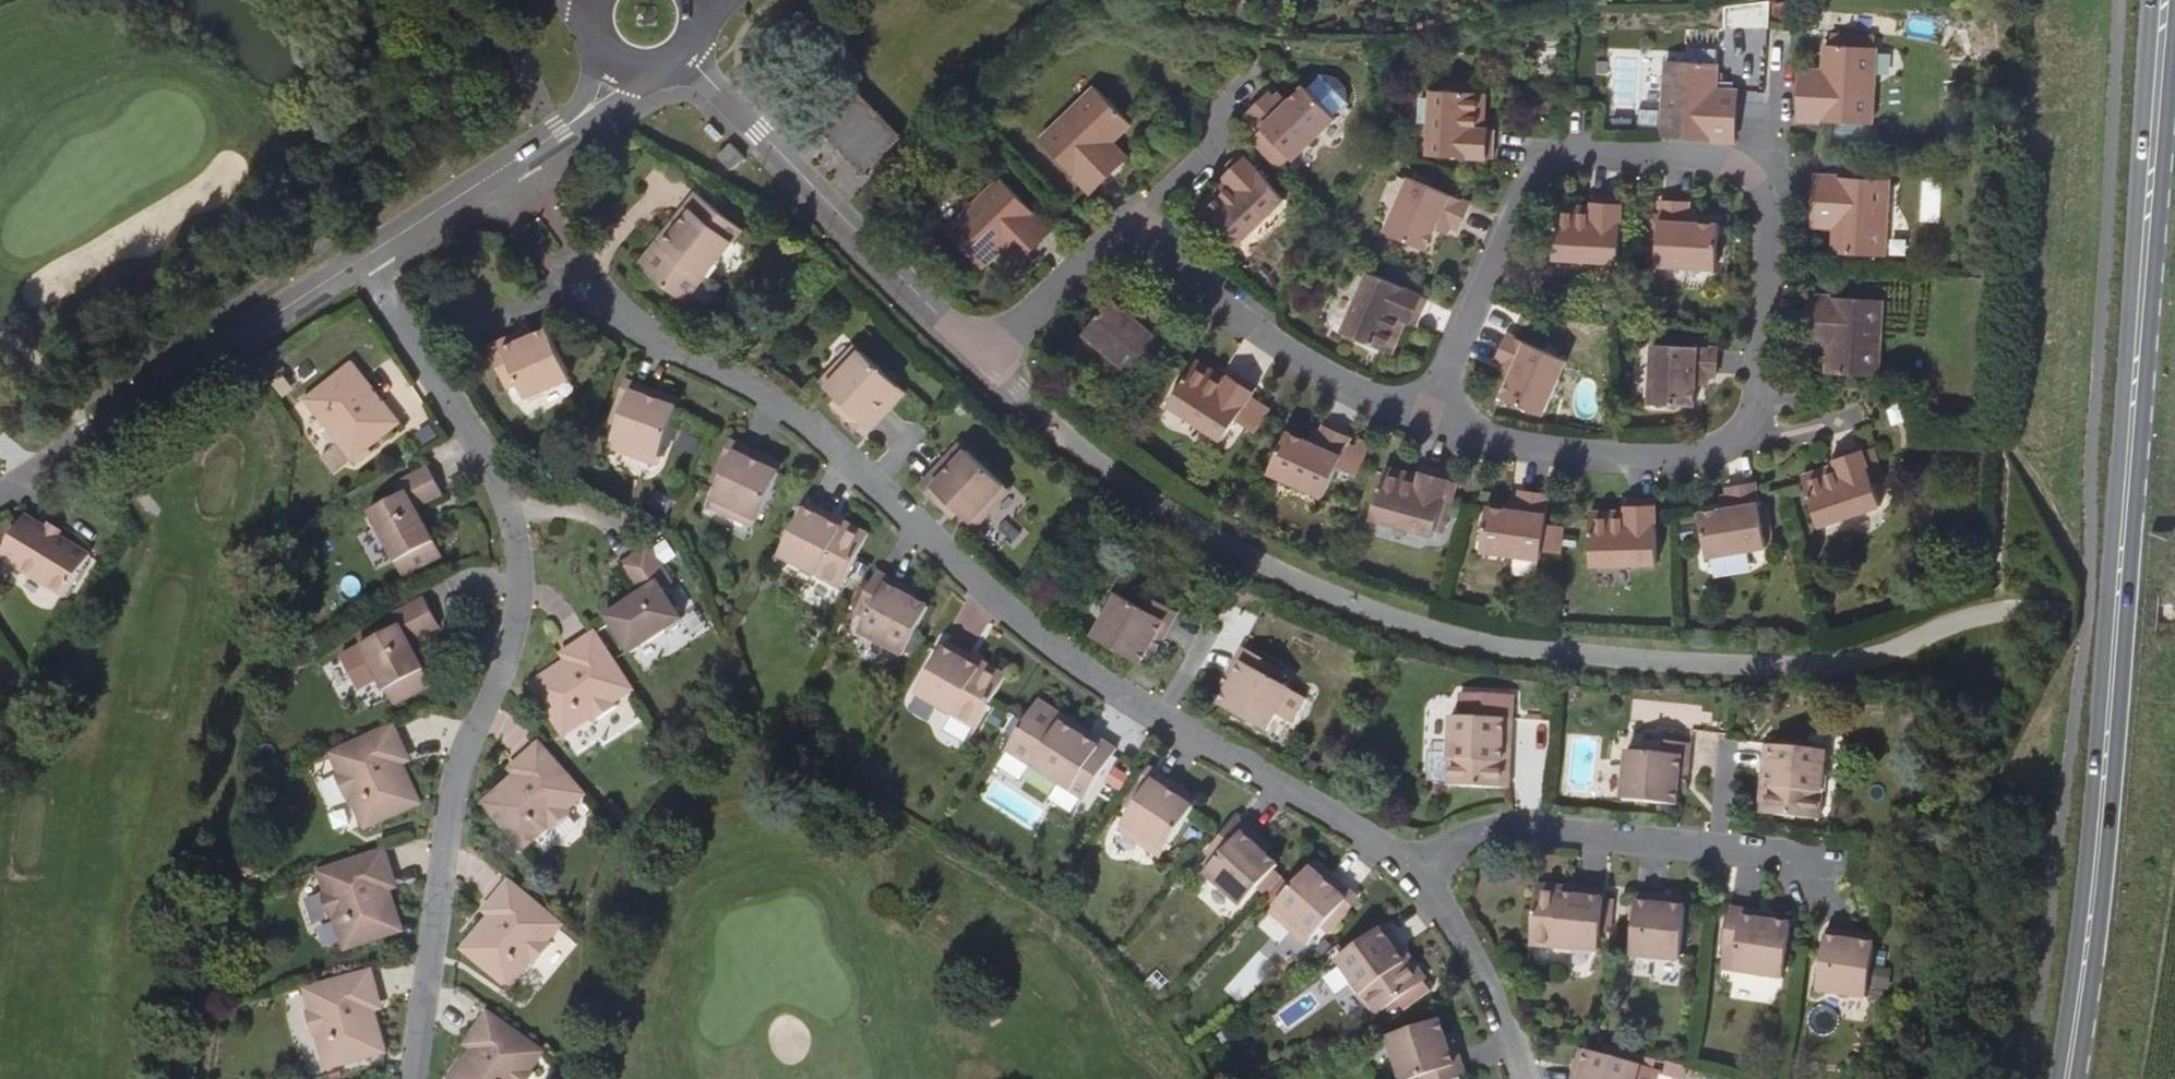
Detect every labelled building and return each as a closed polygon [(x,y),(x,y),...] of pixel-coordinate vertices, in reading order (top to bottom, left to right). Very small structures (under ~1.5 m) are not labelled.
[(1827,43),(1825,69),(1825,80),(1802,79),(1800,118),(1871,124),(1876,46),(1827,43)] [(1714,61),(1666,58),(1662,136),(1733,140),(1735,99),(1713,98),(1713,87),(1714,61)] [(1663,100),(1664,60),(1649,60),(1648,100),(1663,100)] [(1803,68),(1802,79),(1825,80),(1825,69),(1803,68)] [(1317,88),(1312,93),(1302,102),(1297,96),(1281,81),(1249,111),(1291,154),(1338,110),(1317,88)] [(1090,190),(1121,161),(1106,145),(1114,138),(1132,120),(1098,84),(1041,138),(1090,190)] [(871,166),(906,133),(862,87),(823,126),(862,167),(862,172),(872,172),(871,166)] [(1306,87),(1297,96),(1302,102),(1312,93),(1306,87)] [(1736,88),(1713,87),(1713,98),(1735,99),(1736,88)] [(1495,128),(1485,128),(1478,128),(1479,93),(1434,91),(1430,155),(1493,158),(1495,128)] [(1487,93),(1479,93),(1478,128),(1485,128),(1487,93)] [(733,145),(729,142),(715,155),(730,169),(743,155),(733,145)] [(1220,174),(1228,182),(1232,187),(1207,210),(1238,244),(1286,199),(1243,153),(1220,174)] [(1838,214),(1838,225),(1836,251),(1885,255),(1890,177),(1818,172),(1816,212),(1838,214)] [(979,266),(998,247),(1006,239),(1022,257),(1050,228),(1001,176),(945,229),(979,266)] [(1440,220),(1453,226),(1459,228),(1471,201),(1413,176),(1388,232),(1427,249),(1437,227),(1440,220)] [(694,191),(675,214),(683,220),(643,269),(683,301),(741,229),(694,191)] [(1592,197),(1591,208),(1591,214),(1556,212),(1554,258),(1619,262),(1623,199),(1592,197)] [(1653,214),(1652,232),(1660,232),(1659,240),(1652,240),(1651,258),(1658,258),(1658,264),(1720,267),(1722,223),(1698,222),(1690,222),(1690,208),(1691,200),(1661,199),(1661,214),(1653,214)] [(1815,224),(1838,225),(1838,214),(1816,212),(1815,224)] [(636,263),(643,269),(683,220),(675,214),(636,263)] [(1450,233),(1453,226),(1440,220),(1437,227),(1450,233)] [(1400,318),(1407,321),(1416,325),(1427,296),(1370,271),(1344,331),(1386,350),(1400,318)] [(1812,294),(1809,334),(1831,335),(1831,346),(1830,372),(1879,375),(1883,298),(1812,294)] [(1149,301),(1145,306),(1136,316),(1128,310),(1112,296),(1084,329),(1131,368),(1172,320),(1149,301)] [(1393,353),(1407,321),(1400,318),(1386,350),(1393,353)] [(529,328),(514,335),(518,344),(533,337),(529,328)] [(1496,358),(1520,367),(1506,398),(1548,414),(1572,355),(1508,330),(1496,358)] [(547,331),(533,337),(518,344),(514,335),(486,348),(506,391),(518,385),(524,399),(569,379),(547,331)] [(1809,345),(1831,346),(1831,335),(1809,334),(1809,345)] [(1695,407),(1696,384),(1696,375),(1710,375),(1717,376),(1719,348),(1654,344),(1652,404),(1695,407)] [(856,346),(837,367),(844,372),(861,352),(856,346)] [(883,403),(899,385),(861,352),(844,372),(837,367),(822,383),(838,396),(873,428),(891,410),(883,403)] [(353,359),(306,398),(357,460),(404,422),(353,359)] [(1221,384),(1193,365),(1166,401),(1219,439),(1255,389),(1231,371),(1225,379),(1221,384)] [(609,425),(619,428),(635,385),(625,381),(609,425)] [(633,448),(661,458),(678,412),(657,405),(661,394),(635,385),(619,428),(611,449),(630,457),(633,448)] [(906,393),(899,385),(883,403),(891,410),(906,393)] [(681,401),(661,394),(657,405),(678,412),(681,401)] [(867,435),(873,428),(838,396),(831,404),(867,435)] [(1321,421),(1318,429),(1313,442),(1304,438),(1283,429),(1267,469),(1322,494),(1348,434),(1321,421)] [(710,483),(719,487),(738,445),(729,442),(710,483)] [(709,508),(727,516),(731,508),(758,521),(780,475),(759,465),(762,457),(738,445),(719,487),(709,508)] [(962,445),(945,462),(953,468),(969,451),(962,445)] [(1833,456),(1836,467),(1838,473),(1806,483),(1821,527),(1883,506),(1862,446),(1833,456)] [(657,467),(661,458),(633,448),(630,457),(657,467)] [(985,504),(1004,484),(969,451),(953,468),(945,462),(927,481),(962,512),(978,527),(993,511),(985,504)] [(784,466),(762,457),(759,465),(780,475),(784,466)] [(1417,480),(1383,470),(1371,514),(1435,533),(1436,528),(1442,507),(1449,509),(1457,480),(1449,478),(1451,471),(1422,463),(1419,473),(1417,480)] [(1385,463),(1383,470),(1417,480),(1419,473),(1385,463)] [(372,512),(407,579),(446,558),(420,508),(445,495),(430,467),(395,486),(401,497),(372,512)] [(955,519),(962,512),(927,481),(922,487),(955,519)] [(1727,486),(1728,494),(1730,500),(1695,503),(1707,555),(1766,546),(1756,482),(1727,486)] [(1012,491),(1004,484),(985,504),(993,511),(1012,491)] [(1523,488),(1522,496),(1520,508),(1511,507),(1489,504),(1483,548),(1544,556),(1551,492),(1523,488)] [(1622,517),(1588,517),(1590,565),(1655,563),(1653,500),(1621,501),(1622,510),(1622,517)] [(827,524),(831,516),(807,504),(779,559),(840,591),(864,543),(827,524)] [(1444,530),(1449,509),(1442,507),(1436,528),(1444,530)] [(755,529),(758,521),(731,508),(727,516),(755,529)] [(64,594),(89,552),(25,514),(0,556),(64,594)] [(869,536),(831,516),(827,524),(864,543),(869,536)] [(607,617),(631,655),(684,621),(663,590),(674,584),(651,547),(622,566),(641,594),(607,617)] [(1516,571),(1539,573),(1540,558),(1517,556),(1516,571)] [(899,596),(903,587),(878,574),(856,614),(869,620),(861,635),(903,658),(929,611),(915,604),(899,596)] [(919,595),(903,587),(899,596),(915,604),(919,595)] [(1140,660),(1148,646),(1157,631),(1164,635),(1178,610),(1137,587),(1131,598),(1117,590),(1093,633),(1140,660)] [(388,690),(397,707),(433,688),(424,671),(426,670),(412,644),(442,627),(426,598),(388,619),(393,629),(362,646),(385,691),(388,690)] [(1155,650),(1164,635),(1157,631),(1148,646),(1155,650)] [(634,690),(597,634),(571,650),(575,656),(566,662),(532,685),(564,736),(593,717),(595,721),(618,707),(615,702),(634,690)] [(966,663),(969,656),(944,642),(916,695),(976,728),(1002,683),(966,663)] [(1236,675),(1229,689),(1220,705),(1265,729),(1275,712),(1292,721),(1306,696),(1276,679),(1282,667),(1242,647),(1228,671),(1236,675)] [(562,656),(566,662),(575,656),(571,650),(562,656)] [(1005,676),(969,656),(966,663),(1002,683),(1005,676)] [(1221,684),(1229,689),(1236,675),(1228,671),(1221,684)] [(1498,745),(1509,746),(1511,695),(1457,694),(1457,717),(1448,717),(1448,786),(1497,787),(1498,745)] [(1036,700),(1032,707),(1089,743),(1093,736),(1036,700)] [(1089,743),(1032,707),(1005,751),(1085,800),(1116,750),(1093,736),(1089,743)] [(394,725),(332,754),(342,776),(337,778),(348,802),(353,800),(366,828),(421,803),(404,765),(400,756),(407,753),(394,725)] [(1674,804),(1676,787),(1677,772),(1685,772),(1689,743),(1642,738),(1641,751),(1625,749),(1620,800),(1674,804)] [(586,795),(541,743),(518,764),(522,769),(516,775),(485,802),(525,849),(549,828),(553,831),(573,814),(569,810),(586,795)] [(1761,743),(1759,770),(1769,772),(1765,813),(1816,818),(1823,749),(1761,743)] [(1508,787),(1509,746),(1498,745),(1497,787),(1508,787)] [(411,762),(407,753),(400,756),(404,765),(411,762)] [(1125,802),(1135,808),(1160,769),(1150,763),(1125,802)] [(511,770),(516,775),(522,769),(518,764),(511,770)] [(1141,830),(1167,848),(1194,805),(1175,793),(1180,783),(1160,769),(1135,808),(1122,828),(1128,832),(1136,837),(1141,830)] [(1754,812),(1765,813),(1769,772),(1759,770),(1754,812)] [(1684,788),(1685,772),(1677,772),(1676,787),(1684,788)] [(1200,796),(1180,783),(1175,793),(1194,805),(1200,796)] [(1253,848),(1260,841),(1237,820),(1207,855),(1217,864),(1206,876),(1243,908),(1277,869),(1264,858),(1253,848)] [(1162,854),(1167,848),(1141,830),(1136,837),(1162,854)] [(1271,851),(1260,841),(1253,848),(1264,858),(1271,851)] [(385,850),(320,872),(327,894),(323,895),(331,919),(335,918),(346,948),(403,929),(391,893),(388,883),(395,881),(385,850)] [(1320,860),(1314,866),(1332,882),(1338,876),(1320,860)] [(1301,925),(1295,931),(1310,945),(1326,927),(1355,892),(1338,876),(1332,882),(1314,866),(1279,906),(1301,925)] [(563,925),(510,880),(490,904),(495,909),(489,917),(463,947),(511,987),(531,962),(535,965),(552,946),(548,942),(563,925)] [(397,890),(395,881),(388,883),(391,893),(397,890)] [(1537,887),(1536,897),(1576,901),(1578,891),(1537,887)] [(1604,894),(1578,891),(1576,901),(1536,897),(1531,948),(1598,955),(1604,894)] [(1364,900),(1355,892),(1326,927),(1334,933),(1364,900)] [(1662,911),(1662,902),(1635,899),(1630,956),(1679,960),(1683,913),(1662,911)] [(1684,904),(1662,902),(1662,911),(1683,913),(1684,904)] [(483,912),(489,917),(495,909),(490,904),(483,912)] [(1274,912),(1295,931),(1301,925),(1279,906),(1274,912)] [(1790,922),(1774,920),(1757,918),(1758,909),(1728,906),(1722,952),(1735,953),(1732,970),(1781,977),(1790,922)] [(1776,911),(1758,909),(1757,918),(1774,920),(1776,911)] [(1396,953),(1404,948),(1389,927),(1337,965),(1375,1019),(1420,986),(1396,953)] [(1848,946),(1849,938),(1823,935),(1815,989),(1864,996),(1871,949),(1848,946)] [(1872,941),(1849,938),(1848,946),(1871,949),(1872,941)] [(1427,981),(1404,948),(1396,953),(1420,986),(1427,981)] [(372,970),(306,988),(312,1010),(307,1012),(313,1036),(319,1035),(327,1066),(386,1050),(375,1010),(373,1002),(380,999),(372,970)] [(1864,1014),(1867,999),(1839,993),(1836,1008),(1864,1014)] [(382,1007),(380,999),(373,1002),(375,1010),(382,1007)] [(489,1012),(471,1036),(478,1041),(472,1049),(450,1078),(531,1078),(536,1073),(533,1070),(546,1052),(489,1012)] [(1442,1033),(1437,1017),(1386,1034),(1400,1078),(1412,1078),(1417,1077),(1418,1078),(1452,1078),(1464,1075),(1455,1047),(1447,1049),(1442,1033)] [(1450,1031),(1442,1033),(1447,1049),(1455,1047),(1450,1031)] [(466,1044),(472,1049),(478,1041),(471,1036),(466,1044)] [(1578,1048),(1572,1069),(1581,1071),(1587,1051),(1578,1048)] [(1587,1051),(1581,1071),(1572,1069),(1570,1078),(1634,1078),(1638,1063),(1587,1051)]
